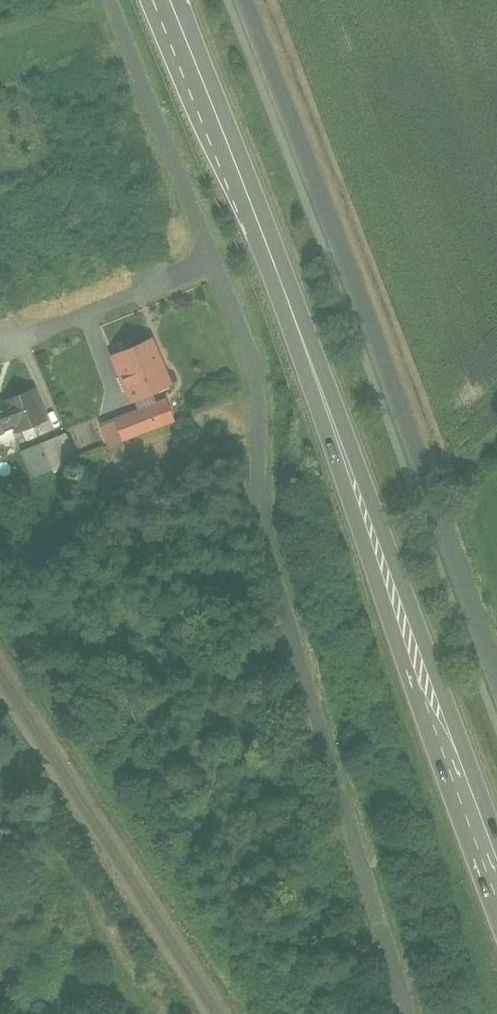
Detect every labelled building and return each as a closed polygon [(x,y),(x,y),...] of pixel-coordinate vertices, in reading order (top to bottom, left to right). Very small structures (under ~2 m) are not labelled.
[(140,410),(98,426),(107,449),(176,422),(167,398),(158,402),(154,391),(170,385),(152,338),(111,354),(131,404),(136,401),(140,410)] [(0,402),(0,433),(19,425),(21,431),(46,421),(32,389),(0,402)] [(76,460),(65,433),(24,450),(35,477),(76,460)]
